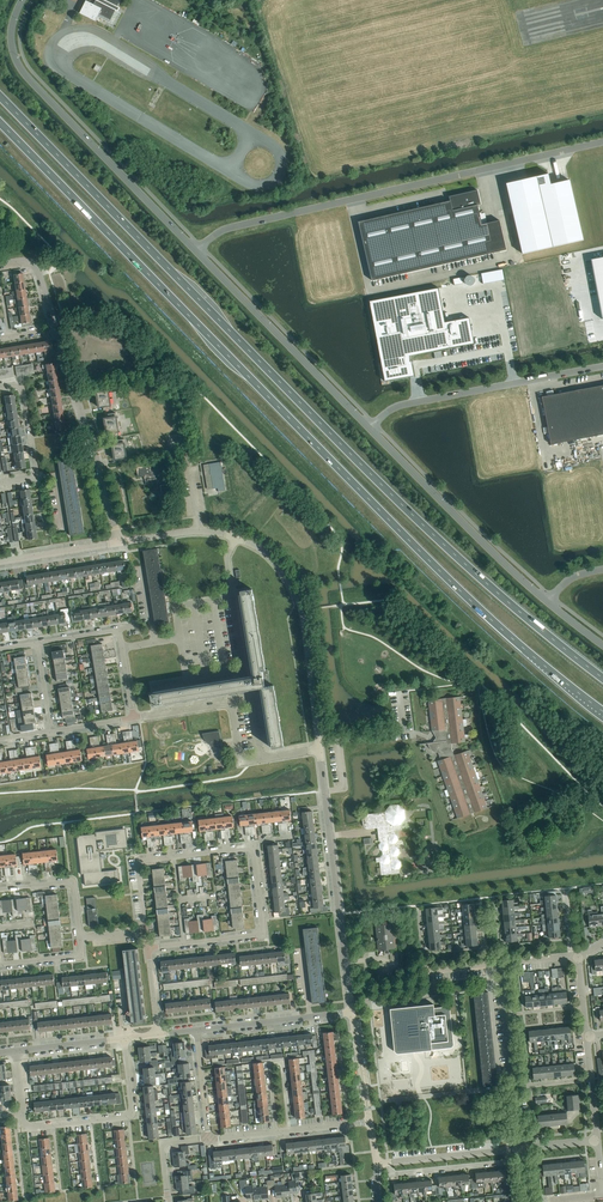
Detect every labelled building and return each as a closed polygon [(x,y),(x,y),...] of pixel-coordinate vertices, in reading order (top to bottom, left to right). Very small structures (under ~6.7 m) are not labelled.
[(121,0),(96,0),(94,4),(86,0),(80,13),(95,21),(99,14),(106,18),(110,20),(113,14),(115,11),(121,0)] [(548,174),(506,183),(523,253),(583,239),(569,179),(550,184),(548,174)] [(450,201),(359,222),(372,281),(506,250),(500,220),(482,224),(478,205),(481,204),(477,190),(449,197),(450,201)] [(595,259),(602,301),(602,257),(595,259)] [(24,281),(23,273),(11,275),(12,279),(14,278),(15,283),(24,281)] [(463,283),(462,277),(453,279),(454,285),(463,283)] [(25,289),(24,281),(15,283),(16,291),(25,289)] [(439,288),(369,301),(385,381),(414,375),(411,361),(410,361),(409,356),(474,343),(469,317),(445,322),(439,288)] [(27,297),(25,289),(16,291),(11,292),(12,296),(17,295),(17,299),(27,297)] [(28,306),(27,297),(17,299),(13,300),(14,304),(18,303),(19,307),(28,306)] [(29,314),(28,306),(19,307),(15,308),(15,311),(19,311),(20,315),(29,314)] [(13,316),(12,316),(9,317),(10,325),(14,325),(15,325),(14,321),(21,320),(21,323),(22,327),(30,325),(30,322),(31,322),(29,314),(20,315),(13,316)] [(43,342),(44,351),(45,356),(48,355),(48,350),(52,349),(51,340),(43,342)] [(44,351),(43,342),(35,343),(36,352),(44,351)] [(36,352),(35,343),(26,344),(28,353),(36,352)] [(28,353),(26,344),(18,346),(20,355),(28,353)] [(20,355),(18,346),(10,347),(12,356),(20,355)] [(12,356),(10,347),(2,348),(4,357),(12,356)] [(55,363),(46,364),(47,372),(56,371),(55,363)] [(57,379),(56,371),(47,372),(48,380),(57,379)] [(59,387),(57,379),(48,380),(50,388),(50,389),(59,387)] [(602,434),(602,385),(542,397),(551,444),(602,434)] [(60,395),(59,387),(50,389),(50,388),(47,389),(48,393),(50,392),(51,397),(60,395)] [(112,409),(108,387),(100,388),(101,392),(97,392),(99,407),(103,407),(104,411),(112,409)] [(15,403),(14,394),(4,396),(6,404),(15,403)] [(61,403),(60,395),(51,397),(52,405),(61,403)] [(16,411),(15,403),(6,404),(7,412),(16,411)] [(63,412),(61,403),(52,405),(54,413),(63,412)] [(18,419),(16,411),(7,412),(4,413),(5,416),(8,416),(8,420),(18,419)] [(64,420),(63,412),(54,413),(55,421),(64,420)] [(119,435),(116,413),(108,414),(109,418),(104,418),(107,434),(111,433),(112,437),(119,435)] [(19,427),(18,419),(8,420),(10,428),(19,427)] [(65,428),(64,420),(55,421),(56,429),(65,428)] [(20,435),(19,427),(10,428),(10,429),(7,429),(8,432),(10,432),(11,437),(20,435)] [(22,443),(20,435),(11,437),(12,445),(22,443)] [(127,462),(124,439),(116,440),(117,444),(112,445),(115,460),(119,459),(120,463),(127,462)] [(23,451),(22,443),(12,445),(14,453),(23,451)] [(24,459),(23,451),(14,453),(15,461),(24,459)] [(26,468),(24,459),(15,461),(16,469),(26,468)] [(70,535),(85,533),(73,459),(58,461),(70,535)] [(226,490),(221,462),(209,464),(213,489),(218,488),(218,492),(226,490)] [(167,484),(167,481),(171,481),(170,471),(165,472),(165,468),(151,470),(150,465),(142,466),(141,464),(136,465),(138,477),(144,476),(146,485),(149,484),(149,489),(161,487),(162,499),(174,497),(172,483),(167,484)] [(30,497),(29,489),(20,490),(21,499),(30,497)] [(32,505),(30,497),(21,499),(22,507),(32,505)] [(33,513),(32,505),(22,507),(21,507),(21,510),(23,510),(24,515),(33,513)] [(34,521),(33,513),(24,515),(23,515),(23,516),(21,516),(21,519),(24,519),(25,523),(34,521)] [(36,530),(34,521),(25,523),(21,524),(22,527),(26,527),(26,531),(36,530)] [(37,538),(36,530),(26,531),(28,539),(37,538)] [(155,625),(170,622),(157,548),(143,551),(155,625)] [(124,560),(116,561),(117,571),(118,573),(121,572),(121,570),(126,569),(124,560)] [(117,571),(116,561),(108,563),(109,572),(117,571)] [(109,572),(108,563),(100,564),(101,573),(109,572)] [(101,573),(100,564),(92,565),(93,574),(101,573)] [(93,574),(92,565),(83,567),(85,576),(86,579),(90,579),(89,575),(93,574)] [(85,576),(83,567),(75,568),(77,577),(85,576)] [(77,577),(75,568),(67,569),(69,578),(69,581),(72,581),(71,578),(77,577)] [(69,578),(67,569),(59,570),(61,580),(69,578)] [(61,580),(59,570),(51,572),(53,581),(61,580)] [(53,581),(51,572),(43,573),(45,582),(45,587),(49,586),(48,582),(53,581)] [(45,582),(43,573),(35,574),(36,584),(45,582)] [(36,584),(35,574),(27,576),(27,578),(24,578),(26,588),(32,587),(32,584),(36,584)] [(24,588),(22,579),(18,580),(10,581),(11,590),(20,589),(24,588)] [(11,590),(10,581),(2,582),(3,591),(11,590)] [(240,598),(252,671),(251,671),(250,673),(250,676),(155,692),(156,693),(151,694),(153,705),(253,689),(254,691),(256,693),(261,692),(269,743),(271,743),(272,748),(284,746),(274,685),(271,686),(268,669),(265,669),(252,589),(240,591),(241,598),(240,598)] [(116,614),(124,613),(123,604),(118,604),(117,600),(114,600),(115,605),(116,614)] [(116,614),(115,605),(110,606),(110,602),(106,602),(106,603),(108,616),(116,614)] [(131,602),(123,604),(124,613),(132,612),(131,602)] [(108,616),(106,603),(98,605),(98,608),(100,617),(108,616)] [(84,619),(92,618),(90,609),(90,607),(90,605),(85,605),(81,605),(82,610),(84,619)] [(100,617),(98,608),(94,608),(94,606),(90,607),(90,609),(92,618),(100,617)] [(75,621),(84,619),(82,610),(76,611),(75,608),(70,609),(70,612),(72,621),(75,620),(75,621)] [(66,621),(70,620),(69,616),(68,609),(61,610),(61,614),(57,614),(58,624),(67,622),(66,621)] [(50,625),(49,616),(48,616),(48,611),(44,611),(45,613),(40,613),(41,617),(42,626),(50,625)] [(32,618),(33,618),(32,614),(28,615),(29,619),(24,620),(26,629),(34,627),(32,618)] [(58,624),(57,614),(49,616),(50,625),(58,624)] [(10,631),(18,630),(16,621),(16,616),(7,617),(8,622),(10,631)] [(41,617),(33,618),(32,618),(34,627),(42,626),(41,617)] [(26,629),(24,620),(16,621),(18,630),(26,629)] [(10,631),(8,622),(0,623),(2,633),(10,631)] [(104,651),(102,643),(97,644),(96,638),(86,640),(87,646),(91,646),(92,653),(104,651)] [(68,652),(67,649),(66,643),(52,646),(53,651),(52,651),(54,659),(65,657),(64,653),(68,652)] [(105,658),(104,651),(92,653),(93,660),(105,658)] [(15,661),(15,665),(27,663),(26,656),(20,657),(19,652),(10,654),(11,661),(15,661)] [(66,664),(66,660),(73,659),(72,656),(65,657),(54,659),(55,666),(66,664)] [(106,666),(105,658),(93,660),(95,667),(89,668),(106,666)] [(28,671),(27,663),(15,665),(11,666),(12,669),(16,668),(17,672),(28,671)] [(67,672),(66,664),(55,666),(56,674),(67,672)] [(107,673),(106,666),(89,668),(89,672),(95,671),(96,675),(90,676),(107,673)] [(29,678),(28,671),(17,672),(18,680),(29,678)] [(69,680),(67,672),(56,674),(57,682),(66,680),(66,683),(73,682),(73,679),(69,680)] [(108,680),(107,673),(90,676),(90,679),(96,678),(97,682),(91,683),(108,680)] [(30,686),(29,678),(18,680),(15,680),(15,684),(18,683),(19,687),(15,688),(15,692),(22,691),(22,687),(30,686)] [(110,688),(108,680),(91,683),(92,686),(97,685),(98,690),(110,688)] [(71,694),(75,694),(74,689),(73,682),(66,683),(67,687),(58,688),(60,696),(71,694)] [(111,695),(110,688),(98,690),(91,691),(92,694),(99,693),(99,697),(111,695)] [(23,694),(22,691),(15,692),(16,695),(20,694),(21,702),(33,700),(32,693),(23,694)] [(77,693),(75,694),(71,694),(60,696),(61,703),(72,701),(71,697),(77,696),(77,693)] [(112,703),(111,695),(99,697),(92,698),(93,701),(100,700),(100,704),(112,703)] [(487,807),(467,750),(454,755),(451,748),(451,743),(465,741),(459,696),(428,700),(432,730),(436,737),(438,737),(439,741),(428,743),(428,744),(428,746),(429,747),(430,749),(432,750),(433,751),(435,752),(436,752),(438,752),(440,759),(437,760),(458,818),(487,807)] [(34,707),(33,700),(21,702),(15,703),(16,706),(22,705),(22,709),(34,707)] [(73,704),(77,704),(76,701),(72,701),(61,703),(62,711),(73,709),(73,704)] [(113,710),(112,703),(100,704),(95,705),(95,708),(101,707),(102,712),(113,710)] [(35,715),(34,707),(22,709),(23,709),(17,710),(17,714),(23,713),(24,717),(35,715)] [(75,721),(74,712),(80,711),(79,708),(73,709),(62,711),(63,718),(65,718),(66,723),(75,721)] [(36,723),(35,715),(24,717),(18,718),(18,721),(24,720),(25,724),(19,725),(20,731),(29,730),(29,724),(36,723)] [(131,752),(127,731),(123,732),(125,742),(121,743),(122,754),(131,752)] [(141,740),(137,740),(133,741),(131,731),(127,731),(131,752),(139,751),(138,747),(142,747),(141,740)] [(222,744),(220,731),(206,733),(208,738),(211,741),(214,743),(218,744),(222,744)] [(122,754),(121,743),(116,744),(115,733),(110,734),(114,755),(122,754)] [(114,755),(110,734),(106,735),(108,745),(104,746),(106,756),(114,755)] [(106,756),(104,746),(100,746),(98,736),(94,737),(97,758),(106,756)] [(97,758),(94,737),(90,737),(91,748),(87,748),(89,759),(97,758)] [(66,766),(70,765),(70,762),(74,761),(70,740),(66,741),(68,752),(63,752),(65,763),(66,766)] [(74,740),(70,740),(74,761),(82,760),(80,750),(76,750),(74,740)] [(65,763),(63,752),(59,753),(58,742),(53,743),(57,764),(65,763)] [(57,764),(53,743),(49,744),(51,754),(47,755),(49,766),(57,764)] [(34,746),(30,747),(33,768),(41,767),(40,756),(36,757),(34,746)] [(33,768),(30,747),(25,748),(27,758),(23,759),(25,769),(33,768)] [(25,769),(23,759),(19,760),(17,749),(13,750),(16,771),(25,769)] [(16,771),(13,750),(9,750),(11,761),(6,762),(8,772),(16,771)] [(6,762),(2,762),(1,752),(0,752),(0,773),(8,772),(6,762)] [(398,837),(395,834),(394,830),(401,829),(401,825),(406,818),(405,810),(398,805),(390,806),(385,812),(385,813),(362,816),(362,815),(363,824),(363,825),(364,826),(364,827),(365,828),(366,829),(367,829),(369,829),(370,829),(380,827),(380,833),(379,835),(379,840),(381,842),(379,845),(380,849),(383,851),(383,855),(381,858),(376,858),(377,862),(380,862),(381,875),(399,873),(399,869),(401,866),(401,862),(398,860),(397,856),(400,853),(399,849),(396,847),(396,844),(398,840),(398,837)] [(313,818),(312,811),(308,811),(308,806),(299,808),(300,812),(302,811),(303,819),(313,818)] [(290,809),(281,810),(284,831),(288,831),(287,820),(291,820),(290,809)] [(284,831),(281,810),(273,811),(274,822),(278,821),(279,832),(284,831)] [(270,822),(274,822),(273,811),(264,812),(267,833),(271,833),(270,822)] [(267,833),(264,812),(256,813),(257,824),(261,823),(263,834),(267,833)] [(253,824),(257,824),(256,813),(248,814),(250,835),(255,835),(253,824)] [(250,835),(248,814),(239,815),(241,826),(245,825),(246,836),(250,835)] [(229,827),(233,826),(232,816),(224,817),(226,838),(231,837),(229,827)] [(226,838),(224,817),(215,818),(217,828),(221,828),(222,838),(226,838)] [(213,829),(217,828),(215,818),(207,819),(210,840),(214,839),(213,829)] [(314,826),(313,818),(303,819),(304,827),(314,826)] [(210,840),(207,819),(199,820),(200,830),(204,830),(205,840),(210,840)] [(189,832),(193,831),(192,821),(183,822),(186,843),(190,842),(189,832)] [(172,834),(176,833),(175,822),(166,823),(169,845),(173,844),(172,834)] [(186,843),(183,822),(175,822),(176,833),(180,833),(181,843),(186,843)] [(169,845),(166,823),(158,824),(159,835),(163,835),(165,845),(169,845)] [(155,835),(159,835),(158,824),(150,825),(152,847),(157,846),(155,835)] [(152,847),(150,825),(141,826),(143,837),(147,836),(148,847),(152,847)] [(315,833),(314,826),(304,827),(305,834),(315,833)] [(95,834),(77,836),(81,874),(84,874),(85,885),(116,882),(116,881),(120,881),(119,873),(119,876),(115,876),(115,870),(102,871),(99,850),(119,848),(119,845),(124,844),(124,843),(123,833),(122,829),(115,830),(95,832),(95,834)] [(316,840),(315,833),(305,834),(306,841),(316,840)] [(300,842),(301,845),(306,845),(307,849),(317,848),(316,840),(306,841),(300,842)] [(278,849),(278,844),(268,845),(269,853),(279,852),(283,852),(283,848),(278,849)] [(318,855),(317,848),(307,849),(307,856),(318,855)] [(54,861),(58,860),(57,849),(48,850),(51,871),(55,871),(54,861)] [(51,871),(48,850),(40,851),(41,862),(45,862),(46,872),(51,871)] [(37,863),(41,862),(40,851),(31,852),(34,873),(38,873),(37,863)] [(34,873),(31,852),(23,853),(24,864),(28,863),(30,874),(34,873)] [(280,859),(279,852),(269,853),(269,860),(280,859)] [(17,866),(21,866),(20,856),(16,856),(16,854),(8,855),(10,876),(14,875),(13,865),(17,865),(17,866)] [(8,855),(0,856),(0,863),(0,867),(4,866),(6,876),(10,876),(8,855)] [(318,862),(318,855),(307,856),(308,863),(318,862)] [(226,861),(222,861),(222,869),(227,868),(226,868),(238,867),(237,859),(236,859),(234,860),(234,856),(225,857),(226,860),(226,861)] [(280,867),(280,859),(269,860),(270,868),(280,867)] [(212,877),(210,862),(202,863),(203,875),(207,875),(207,878),(212,877)] [(319,870),(318,862),(308,863),(309,867),(303,868),(304,872),(309,871),(319,870)] [(203,875),(202,863),(194,864),(196,881),(199,881),(198,876),(203,875)] [(196,881),(194,864),(186,865),(188,877),(193,877),(193,882),(196,881)] [(188,877),(186,865),(178,866),(180,881),(185,880),(184,878),(188,877)] [(281,874),(281,870),(284,870),(284,866),(280,867),(270,868),(271,875),(281,874)] [(222,869),(218,869),(218,872),(227,871),(227,876),(239,874),(238,867),(226,868),(227,868),(222,869)] [(165,875),(164,868),(152,869),(153,876),(165,875)] [(320,877),(319,870),(309,871),(304,872),(302,872),(303,875),(310,874),(310,878),(320,877)] [(227,876),(223,876),(223,879),(228,879),(228,883),(224,884),(240,882),(239,874),(227,876)] [(282,881),(281,874),(271,875),(272,882),(282,881)] [(165,883),(165,878),(169,878),(169,875),(165,875),(153,876),(154,884),(165,883)] [(321,884),(320,877),(310,878),(311,883),(308,883),(308,886),(311,886),(321,884)] [(283,889),(282,885),(287,885),(286,881),(282,881),(272,882),(273,890),(283,889)] [(166,890),(166,886),(170,885),(170,882),(165,883),(154,884),(155,891),(166,890)] [(240,889),(240,882),(224,884),(224,886),(228,886),(229,890),(225,891),(240,889)] [(322,892),(321,884),(311,886),(312,893),(322,892)] [(240,889),(225,891),(225,892),(225,894),(229,893),(230,898),(241,897),(240,889)] [(284,896),(283,893),(283,889),(273,890),(274,897),(284,896)] [(167,898),(167,893),(171,893),(171,890),(166,890),(155,891),(156,899),(171,897),(167,898)] [(323,899),(322,892),(312,893),(312,897),(310,897),(311,901),(323,899)] [(57,894),(53,894),(45,896),(43,896),(41,896),(42,899),(46,898),(46,903),(58,901),(57,894)] [(287,896),(284,896),(274,897),(274,905),(285,903),(284,900),(290,899),(290,895),(287,896)] [(540,904),(546,903),(557,902),(556,895),(545,896),(545,900),(540,900),(540,904)] [(32,912),(30,897),(22,898),(23,910),(27,910),(27,912),(28,912),(32,912)] [(86,898),(87,907),(92,906),(93,909),(96,909),(94,897),(95,897),(86,898)] [(168,905),(168,901),(172,900),(171,897),(156,899),(157,906),(172,905),(168,905)] [(242,904),(241,897),(230,898),(226,898),(226,901),(230,901),(231,905),(226,906),(227,906),(242,904)] [(23,910),(22,898),(14,899),(16,916),(19,916),(18,911),(23,910)] [(16,916),(14,899),(6,900),(8,912),(13,911),(13,916),(16,916)] [(324,907),(323,899),(311,901),(309,901),(309,905),(313,904),(314,908),(310,908),(311,912),(321,911),(321,907),(324,907)] [(502,900),(503,907),(514,906),(513,902),(519,902),(518,899),(502,900)] [(59,909),(58,901),(46,903),(42,903),(43,906),(47,906),(47,910),(59,909)] [(557,909),(557,902),(546,903),(546,907),(541,907),(541,910),(542,910),(546,910),(557,909)] [(285,903),(274,905),(275,912),(279,912),(279,916),(290,915),(289,907),(285,908),(285,903)] [(458,912),(463,912),(463,911),(474,910),(473,903),(466,904),(462,904),(463,908),(457,909),(458,912)] [(243,912),(242,904),(227,906),(227,909),(231,908),(231,913),(227,913),(227,914),(243,912)] [(169,912),(168,908),(173,908),(172,905),(157,906),(157,914),(169,913),(169,912)] [(519,905),(514,906),(503,907),(503,914),(514,913),(514,909),(519,909),(519,905)] [(97,909),(96,909),(93,909),(92,906),(87,907),(88,910),(87,910),(89,927),(99,925),(97,909)] [(426,908),(426,915),(438,914),(437,914),(437,910),(442,910),(442,906),(426,908)] [(60,916),(59,909),(47,910),(43,911),(43,914),(48,913),(48,918),(60,916)] [(547,917),(558,915),(557,909),(546,910),(542,910),(541,912),(539,912),(539,917),(542,916),(542,917),(547,917)] [(475,917),(474,910),(463,911),(463,912),(463,915),(458,916),(458,919),(464,918),(475,917)] [(170,920),(169,915),(173,915),(173,912),(169,912),(169,913),(157,914),(158,921),(174,920),(174,919),(170,920)] [(244,919),(243,912),(227,914),(228,916),(232,916),(232,920),(228,921),(244,919)] [(515,916),(520,915),(524,915),(524,912),(514,913),(503,914),(504,921),(515,920),(515,916)] [(599,926),(597,914),(593,915),(592,912),(588,912),(590,927),(599,926)] [(443,913),(437,914),(438,914),(426,915),(427,922),(438,921),(438,917),(443,916),(443,913)] [(202,932),(200,914),(197,915),(198,920),(193,920),(194,932),(202,932)] [(210,931),(209,919),(204,919),(203,914),(200,914),(202,932),(210,931)] [(218,930),(216,915),(212,915),(212,918),(209,919),(210,931),(218,930)] [(559,922),(558,915),(547,917),(542,917),(542,921),(542,924),(548,924),(548,923),(559,922)] [(60,924),(60,916),(48,918),(44,918),(44,921),(48,921),(49,925),(60,924)] [(476,924),(475,917),(464,918),(464,922),(459,923),(459,926),(465,925),(476,924)] [(194,932),(193,920),(189,921),(189,918),(184,919),(186,933),(194,932)] [(245,927),(244,919),(228,921),(228,924),(233,923),(233,928),(245,927)] [(515,923),(521,922),(520,919),(515,920),(504,921),(505,928),(516,927),(515,923)] [(171,927),(170,923),(174,922),(174,920),(158,921),(159,929),(175,927),(171,927)] [(444,920),(438,921),(427,922),(428,929),(439,928),(439,924),(444,923),(444,920)] [(548,930),(559,929),(559,922),(548,923),(548,924),(542,924),(543,928),(543,931),(548,930)] [(394,938),(396,938),(395,928),(393,928),(393,923),(376,925),(378,950),(395,948),(394,938)] [(61,932),(60,924),(49,925),(50,932),(46,933),(61,932)] [(476,931),(476,924),(465,925),(465,929),(460,930),(460,933),(465,932),(476,931)] [(521,926),(516,927),(505,928),(506,935),(516,934),(516,933),(516,930),(521,929),(521,926)] [(171,935),(171,930),(175,930),(175,927),(159,929),(160,936),(171,935)] [(312,1003),(327,1002),(318,927),(303,929),(312,1003)] [(444,927),(439,928),(428,929),(429,936),(440,935),(440,934),(439,931),(445,930),(444,927)] [(560,936),(559,929),(548,930),(549,934),(543,935),(544,938),(560,936)] [(477,938),(476,931),(465,932),(466,936),(460,936),(461,940),(466,939),(477,938)] [(62,939),(61,932),(46,933),(46,936),(50,935),(51,940),(46,940),(46,941),(62,939)] [(522,936),(522,933),(516,933),(516,934),(506,935),(506,942),(517,941),(517,937),(522,936)] [(20,951),(18,934),(15,934),(16,940),(11,940),(12,952),(20,951)] [(28,950),(27,938),(22,939),(21,934),(18,934),(20,951),(28,950)] [(445,934),(440,934),(440,935),(429,936),(429,943),(440,942),(440,941),(440,938),(445,937),(445,934)] [(30,938),(27,938),(28,950),(36,949),(34,935),(30,935),(30,938)] [(12,952),(11,940),(8,941),(7,938),(3,938),(4,953),(12,952)] [(478,945),(477,938),(466,939),(466,943),(461,943),(461,946),(478,945)] [(63,947),(62,939),(46,941),(47,943),(51,943),(51,948),(53,948),(59,947),(63,947)] [(441,944),(446,944),(446,941),(440,941),(440,942),(429,943),(430,950),(441,949),(441,944)] [(123,950),(130,1012),(128,1010),(126,1012),(129,1014),(129,1016),(131,1016),(132,1024),(146,1022),(143,997),(138,948),(123,950)] [(290,963),(289,950),(281,951),(282,961),(285,961),(285,963),(290,963)] [(282,961),(281,951),(272,952),(274,962),(282,961)] [(274,962),(272,952),(264,953),(265,963),(274,962)] [(228,963),(227,953),(220,954),(221,964),(228,963)] [(235,953),(227,953),(228,963),(236,962),(235,953)] [(265,963),(264,953),(256,954),(257,964),(265,963)] [(221,964),(220,954),(212,955),(214,965),(221,964)] [(257,964),(256,954),(248,955),(249,965),(248,965),(249,969),(252,969),(251,965),(257,964)] [(214,965),(212,955),(205,956),(206,966),(214,965)] [(249,965),(248,955),(240,956),(241,966),(248,965),(249,965)] [(206,966),(205,956),(198,957),(199,966),(206,966)] [(199,966),(198,957),(190,958),(191,967),(199,966)] [(184,968),(183,958),(176,959),(177,969),(184,968)] [(191,967),(190,958),(183,958),(184,968),(191,967)] [(177,969),(176,959),(168,960),(169,970),(177,969)] [(602,959),(594,960),(595,964),(591,964),(592,974),(596,974),(596,970),(602,970),(602,968),(602,959)] [(169,970),(168,960),(161,961),(162,971),(169,970)] [(121,979),(120,970),(112,971),(113,979),(121,979)] [(107,972),(99,973),(100,982),(108,982),(107,972)] [(100,982),(99,973),(92,974),(93,983),(100,982)] [(53,974),(46,975),(47,984),(54,984),(53,974)] [(93,983),(92,974),(84,975),(86,984),(93,983)] [(47,984),(46,975),(39,976),(40,985),(47,984)] [(78,985),(77,975),(70,976),(71,986),(78,985)] [(86,984),(84,975),(77,975),(78,985),(86,984)] [(32,986),(31,976),(24,977),(25,987),(32,986)] [(40,985),(39,976),(31,976),(32,986),(40,985)] [(71,986),(70,976),(62,977),(63,982),(63,987),(71,986)] [(25,987),(24,977),(16,978),(18,988),(25,987)] [(532,995),(530,978),(530,977),(524,978),(524,981),(524,982),(528,981),(529,990),(524,990),(526,1007),(533,1006),(532,995)] [(539,994),(535,995),(534,985),(533,977),(530,977),(530,978),(532,995),(533,1006),(540,1005),(539,994)] [(18,988),(16,978),(9,979),(10,989),(18,988)] [(10,989),(9,979),(2,980),(3,989),(10,989)] [(559,992),(555,993),(555,987),(552,988),(552,993),(554,1004),(560,1003),(559,992)] [(559,987),(559,992),(560,1003),(567,1003),(566,992),(562,992),(562,987),(559,987)] [(552,993),(549,993),(548,988),(545,988),(545,994),(546,994),(547,1005),(554,1004),(552,993)] [(546,994),(545,994),(542,994),(541,989),(538,989),(539,994),(540,1005),(547,1005),(546,994)] [(483,1084),(498,1083),(488,991),(473,993),(483,1084)] [(289,993),(282,994),(283,1003),(290,1003),(289,993)] [(283,1003),(282,994),(274,995),(275,1004),(283,1003)] [(275,1004),(274,995),(267,996),(268,1005),(275,1004)] [(261,1006),(260,998),(259,996),(252,997),(253,1007),(261,1006)] [(268,1005),(267,996),(259,996),(260,998),(261,1006),(268,1005)] [(253,1007),(252,997),(245,998),(246,1008),(253,1007)] [(210,998),(203,999),(204,1008),(211,1008),(210,998)] [(246,1008),(245,998),(237,999),(238,1009),(246,1008)] [(204,1008),(203,999),(195,1000),(196,1009),(204,1008)] [(238,1009),(237,999),(230,1000),(231,1009),(238,1009)] [(196,1009),(195,1000),(188,1001),(189,1010),(196,1009)] [(231,1009),(230,1000),(223,1001),(224,1010),(231,1009)] [(182,1011),(180,1001),(173,1002),(174,1012),(182,1011)] [(189,1010),(188,1001),(180,1001),(182,1011),(189,1010)] [(224,1010),(223,1001),(215,1002),(216,1011),(224,1010)] [(174,1012),(173,1002),(166,1003),(167,1013),(174,1012)] [(446,1007),(441,1007),(434,1008),(434,1004),(390,1008),(394,1050),(395,1051),(395,1052),(396,1052),(397,1053),(398,1053),(399,1053),(418,1051),(431,1050),(450,1048),(451,1048),(452,1047),(453,1046),(453,1045),(454,1044),(454,1043),(450,1010),(450,1009),(449,1008),(449,1007),(448,1007),(447,1007),(446,1007)] [(105,1024),(104,1014),(97,1015),(98,1025),(105,1024)] [(111,1014),(104,1014),(105,1024),(113,1023),(111,1014)] [(98,1025),(97,1015),(89,1016),(90,1026),(98,1025)] [(90,1026),(89,1016),(82,1017),(83,1027),(90,1026)] [(83,1027),(82,1017),(75,1018),(76,1027),(83,1027)] [(76,1027),(75,1018),(67,1019),(68,1028),(76,1027)] [(30,1028),(30,1027),(29,1019),(21,1020),(23,1029),(30,1028)] [(61,1029),(60,1019),(52,1020),(54,1030),(61,1029)] [(68,1028),(67,1019),(60,1019),(61,1029),(68,1028)] [(15,1030),(14,1020),(7,1021),(8,1031),(15,1030)] [(21,1020),(14,1020),(15,1030),(23,1029),(21,1020)] [(54,1030),(52,1020),(45,1021),(46,1031),(54,1030)] [(46,1031),(45,1021),(38,1022),(39,1032),(46,1031)] [(571,1037),(570,1026),(563,1027),(564,1038),(568,1038),(569,1043),(574,1043),(573,1037),(571,1037)] [(564,1038),(563,1027),(556,1028),(557,1039),(561,1038),(562,1044),(565,1044),(564,1038)] [(557,1039),(556,1028),(549,1029),(550,1040),(551,1040),(554,1039),(555,1045),(558,1044),(557,1039)] [(544,1040),(542,1029),(536,1030),(537,1041),(541,1041),(541,1046),(544,1046),(544,1040)] [(550,1040),(549,1029),(542,1029),(544,1040),(548,1040),(548,1045),(551,1045),(551,1040),(550,1040)] [(537,1041),(536,1030),(529,1031),(530,1042),(534,1041),(535,1050),(538,1049),(537,1046),(538,1046),(537,1041)] [(323,1033),(324,1040),(334,1039),(333,1032),(323,1033)] [(313,1043),(313,1042),(312,1036),(312,1033),(304,1034),(305,1044),(306,1047),(309,1046),(308,1043),(313,1043)] [(305,1044),(304,1034),(297,1035),(298,1045),(305,1044)] [(298,1045),(297,1035),(290,1036),(291,1045),(298,1045)] [(291,1045),(290,1036),(282,1037),(283,1046),(291,1045)] [(283,1046),(282,1037),(275,1038),(276,1047),(276,1050),(279,1049),(279,1047),(283,1046)] [(269,1048),(268,1038),(260,1039),(261,1049),(261,1051),(264,1050),(264,1048),(269,1048)] [(276,1047),(275,1038),(268,1038),(269,1048),(269,1050),(272,1049),(272,1048),(276,1047)] [(261,1049),(260,1039),(253,1040),(254,1050),(261,1049)] [(335,1046),(334,1039),(324,1040),(325,1047),(335,1046)] [(254,1050),(253,1040),(246,1041),(247,1051),(254,1050)] [(247,1051),(246,1041),(238,1042),(239,1051),(247,1051)] [(174,1050),(185,1049),(184,1042),(174,1043),(174,1047),(167,1048),(166,1044),(163,1045),(163,1052),(168,1051),(171,1051),(174,1050)] [(239,1051),(238,1042),(231,1043),(232,1052),(233,1056),(235,1056),(235,1052),(239,1051)] [(225,1053),(224,1043),(216,1044),(217,1054),(225,1053)] [(232,1052),(231,1043),(224,1043),(225,1053),(225,1055),(227,1055),(227,1053),(232,1052)] [(217,1054),(216,1044),(209,1045),(209,1048),(205,1049),(206,1059),(213,1058),(213,1054),(217,1054)] [(150,1049),(156,1048),(156,1045),(149,1046),(139,1047),(140,1054),(150,1053),(150,1049)] [(335,1054),(335,1046),(325,1047),(326,1055),(335,1054)] [(172,1055),(171,1055),(172,1061),(179,1060),(179,1057),(186,1056),(185,1049),(174,1050),(171,1051),(172,1055)] [(156,1052),(150,1053),(140,1054),(140,1061),(150,1060),(150,1064),(158,1063),(157,1059),(151,1060),(151,1056),(157,1055),(156,1052)] [(336,1061),(335,1054),(326,1055),(327,1062),(336,1061)] [(112,1066),(111,1060),(111,1056),(104,1057),(105,1067),(112,1066)] [(105,1067),(104,1057),(96,1058),(97,1068),(105,1067)] [(560,1065),(556,1065),(555,1057),(552,1057),(553,1065),(554,1076),(561,1076),(560,1065)] [(97,1068),(96,1058),(89,1059),(90,1068),(97,1068)] [(289,1059),(290,1067),(299,1065),(298,1058),(289,1059)] [(570,1064),(569,1058),(566,1058),(567,1064),(568,1075),(575,1074),(574,1063),(570,1064)] [(90,1068),(89,1059),(82,1060),(83,1069),(90,1068)] [(567,1064),(563,1064),(562,1059),(559,1059),(560,1065),(561,1076),(568,1075),(567,1064)] [(83,1069),(82,1060),(74,1061),(75,1070),(83,1069)] [(179,1064),(179,1060),(172,1061),(172,1065),(178,1064),(179,1068),(173,1069),(173,1072),(179,1071),(190,1070),(189,1063),(179,1064)] [(553,1065),(549,1066),(549,1060),(548,1060),(546,1061),(546,1066),(547,1077),(554,1076),(553,1065)] [(68,1071),(67,1061),(60,1062),(61,1072),(68,1071)] [(75,1070),(74,1061),(67,1061),(68,1071),(75,1070)] [(337,1068),(336,1061),(327,1062),(328,1070),(337,1068)] [(547,1077),(546,1066),(542,1066),(542,1061),(539,1061),(539,1067),(541,1078),(547,1077)] [(61,1072),(60,1062),(52,1063),(53,1073),(61,1072)] [(263,1062),(260,1062),(253,1063),(254,1071),(264,1070),(263,1062)] [(539,1067),(536,1067),(535,1062),(532,1062),(533,1079),(541,1078),(539,1067)] [(53,1073),(52,1063),(45,1064),(46,1074),(53,1073)] [(158,1069),(158,1063),(150,1064),(151,1067),(144,1068),(144,1075),(155,1074),(155,1070),(158,1069)] [(46,1074),(45,1064),(37,1065),(39,1074),(46,1074)] [(39,1074),(37,1065),(30,1066),(31,1075),(39,1074)] [(300,1073),(299,1065),(290,1067),(291,1074),(300,1073)] [(225,1071),(224,1066),(215,1068),(216,1075),(225,1074),(230,1073),(230,1070),(225,1071)] [(338,1076),(337,1068),(328,1070),(328,1077),(338,1076)] [(180,1075),(173,1076),(174,1079),(174,1083),(177,1082),(181,1082),(190,1081),(189,1077),(191,1077),(190,1070),(179,1071),(180,1075)] [(265,1077),(264,1070),(254,1071),(255,1078),(265,1077)] [(156,1081),(155,1077),(162,1076),(161,1073),(155,1074),(144,1075),(145,1082),(147,1082),(147,1086),(153,1085),(153,1081),(156,1081)] [(301,1080),(300,1073),(291,1074),(291,1081),(301,1080)] [(226,1079),(225,1074),(216,1075),(216,1082),(226,1081),(228,1081),(228,1079),(226,1079)] [(339,1083),(338,1076),(328,1077),(329,1084),(339,1083)] [(266,1084),(265,1077),(255,1078),(256,1085),(266,1084)] [(302,1087),(301,1080),(291,1081),(292,1088),(302,1087)] [(181,1082),(177,1082),(177,1084),(178,1086),(181,1086),(182,1090),(192,1088),(191,1081),(190,1081),(181,1082)] [(227,1086),(226,1081),(216,1082),(217,1090),(227,1089),(231,1088),(231,1085),(227,1086)] [(340,1091),(339,1083),(329,1084),(330,1092),(340,1091)] [(430,1083),(391,1085),(392,1092),(426,1090),(425,1088),(430,1087),(430,1083)] [(10,1092),(10,1084),(0,1086),(0,1093),(10,1092)] [(266,1092),(266,1084),(256,1085),(257,1093),(266,1092)] [(158,1092),(157,1089),(154,1089),(153,1085),(147,1086),(143,1086),(144,1094),(158,1092)] [(302,1092),(302,1087),(292,1088),(293,1096),(303,1095),(308,1094),(307,1091),(302,1092)] [(182,1093),(178,1094),(179,1094),(179,1097),(193,1096),(192,1088),(182,1090),(182,1093)] [(227,1093),(227,1089),(217,1090),(218,1097),(228,1096),(232,1096),(232,1092),(227,1093)] [(341,1098),(340,1091),(330,1092),(331,1099),(341,1098)] [(10,1092),(0,1093),(0,1100),(1,1100),(11,1099),(10,1092)] [(86,1096),(86,1092),(82,1093),(83,1096),(78,1097),(80,1107),(87,1106),(86,1096)] [(158,1100),(158,1092),(144,1094),(145,1101),(155,1100),(158,1100)] [(267,1099),(266,1092),(257,1093),(258,1100),(267,1099)] [(115,1093),(108,1094),(109,1103),(116,1102),(116,1104),(121,1103),(120,1093),(115,1094),(115,1093)] [(58,1109),(56,1099),(56,1094),(53,1094),(52,1095),(52,1100),(49,1100),(50,1110),(58,1109)] [(65,1108),(64,1099),(63,1094),(61,1094),(61,1099),(56,1099),(58,1109),(65,1108)] [(102,1104),(100,1094),(93,1095),(94,1105),(102,1104)] [(109,1103),(108,1094),(100,1094),(102,1104),(109,1103)] [(579,1109),(580,1109),(578,1094),(566,1095),(568,1110),(567,1112),(538,1115),(539,1127),(548,1126),(548,1129),(559,1128),(559,1124),(568,1123),(572,1122),(579,1113),(579,1109)] [(43,1111),(42,1101),(36,1102),(35,1095),(32,1096),(32,1102),(34,1102),(35,1112),(43,1111)] [(93,1095),(86,1096),(87,1106),(94,1105),(93,1095)] [(304,1102),(303,1095),(293,1096),(294,1103),(304,1102)] [(193,1103),(193,1096),(179,1097),(179,1100),(183,1100),(183,1104),(193,1103)] [(233,1100),(228,1100),(228,1096),(218,1097),(219,1104),(229,1103),(233,1103),(233,1100)] [(43,1111),(50,1110),(49,1100),(49,1097),(41,1098),(42,1101),(43,1111)] [(80,1107),(78,1097),(71,1098),(72,1107),(80,1107)] [(72,1107),(71,1098),(64,1099),(65,1108),(72,1107)] [(341,1105),(341,1098),(331,1099),(332,1106),(341,1105)] [(268,1106),(267,1099),(258,1100),(253,1100),(254,1103),(258,1103),(258,1107),(268,1106)] [(156,1107),(155,1100),(145,1101),(146,1109),(156,1107)] [(305,1109),(304,1102),(294,1103),(295,1110),(305,1109)] [(194,1111),(193,1103),(183,1104),(184,1112),(194,1111)] [(229,1111),(229,1103),(219,1104),(220,1112),(229,1111)] [(342,1113),(341,1105),(332,1106),(333,1114),(342,1113)] [(269,1113),(268,1106),(258,1107),(254,1107),(255,1111),(259,1110),(259,1114),(259,1115),(269,1113)] [(157,1115),(156,1111),(159,1111),(159,1107),(156,1107),(146,1109),(147,1116),(157,1115)] [(305,1117),(305,1109),(295,1110),(296,1118),(305,1117)] [(195,1118),(194,1111),(184,1112),(185,1119),(195,1118)] [(230,1118),(229,1111),(220,1112),(221,1119),(230,1118)] [(270,1121),(269,1113),(259,1115),(259,1114),(256,1115),(257,1118),(260,1118),(260,1122),(270,1121)] [(158,1122),(157,1115),(147,1116),(148,1123),(158,1122)] [(185,1123),(182,1123),(182,1127),(183,1127),(196,1125),(195,1118),(185,1119),(185,1123)] [(231,1126),(230,1118),(221,1119),(221,1127),(231,1126)] [(148,1123),(148,1131),(158,1130),(158,1126),(162,1125),(162,1122),(158,1122),(148,1123)] [(1,1127),(0,1127),(0,1129),(1,1129),(2,1135),(11,1134),(10,1125),(1,1126),(1,1127)] [(183,1127),(182,1127),(182,1130),(186,1130),(187,1134),(197,1133),(196,1125),(183,1127)] [(114,1130),(115,1139),(125,1138),(124,1129),(114,1130)] [(159,1137),(158,1130),(148,1131),(149,1138),(159,1137)] [(77,1134),(78,1143),(88,1142),(87,1133),(77,1134)] [(11,1134),(2,1135),(0,1135),(0,1138),(2,1137),(3,1143),(12,1142),(11,1134)] [(346,1146),(345,1136),(338,1137),(339,1147),(339,1151),(342,1150),(342,1147),(346,1146)] [(339,1147),(338,1137),(330,1138),(331,1148),(336,1147),(336,1152),(339,1151),(339,1147)] [(39,1139),(40,1148),(50,1147),(49,1138),(39,1139)] [(126,1147),(125,1138),(115,1139),(116,1148),(126,1147)] [(331,1148),(330,1138),(323,1139),(324,1149),(325,1152),(332,1152),(331,1148)] [(324,1149),(323,1139),(316,1140),(317,1150),(324,1149)] [(309,1150),(308,1140),(301,1141),(302,1151),(309,1150)] [(317,1150),(316,1140),(308,1140),(309,1150),(317,1150)] [(302,1151),(301,1141),(294,1142),(295,1152),(302,1151)] [(13,1150),(12,1142),(3,1143),(4,1151),(13,1150)] [(89,1151),(88,1142),(78,1143),(79,1152),(89,1151)] [(295,1152),(294,1142),(286,1143),(287,1153),(295,1152)] [(274,1155),(273,1144),(265,1145),(266,1155),(274,1155)] [(189,1153),(188,1145),(181,1146),(182,1151),(173,1152),(173,1159),(186,1158),(185,1154),(189,1153)] [(266,1155),(265,1145),(258,1146),(259,1156),(266,1155)] [(259,1156),(258,1146),(250,1147),(252,1157),(252,1161),(255,1161),(255,1157),(259,1156)] [(51,1155),(50,1147),(40,1148),(41,1157),(51,1155)] [(127,1155),(126,1147),(116,1148),(117,1157),(127,1155)] [(252,1157),(250,1147),(243,1148),(244,1158),(252,1157)] [(244,1158),(243,1148),(236,1149),(237,1159),(244,1158)] [(237,1159),(236,1149),(228,1150),(229,1160),(237,1159)] [(14,1158),(13,1150),(4,1151),(4,1159),(14,1158)] [(215,1168),(216,1167),(223,1167),(222,1160),(221,1150),(213,1151),(214,1154),(209,1154),(210,1169),(215,1168)] [(229,1160),(228,1150),(221,1150),(222,1160),(229,1160)] [(90,1160),(89,1151),(79,1152),(80,1161),(90,1160)] [(52,1164),(51,1155),(41,1157),(42,1165),(52,1164)] [(128,1164),(127,1155),(117,1157),(118,1165),(128,1164)] [(15,1166),(14,1158),(4,1159),(5,1167),(15,1166)] [(190,1162),(186,1163),(186,1158),(173,1159),(174,1167),(188,1165),(188,1170),(192,1169),(197,1169),(196,1164),(190,1165),(190,1162)] [(91,1169),(90,1160),(80,1161),(81,1170),(91,1169)] [(584,1160),(577,1161),(578,1172),(582,1171),(583,1177),(586,1176),(584,1160)] [(571,1173),(570,1161),(563,1162),(564,1173),(565,1173),(568,1173),(569,1178),(572,1178),(571,1173)] [(578,1172),(577,1161),(570,1161),(571,1173),(575,1172),(576,1178),(579,1177),(578,1172)] [(564,1173),(563,1162),(556,1163),(558,1174),(561,1174),(562,1179),(565,1179),(565,1173),(564,1173)] [(558,1174),(556,1163),(550,1164),(551,1175),(555,1174),(555,1180),(558,1179),(558,1174)] [(53,1173),(52,1164),(42,1165),(43,1174),(53,1173)] [(129,1173),(128,1164),(118,1165),(119,1174),(129,1173)] [(553,1194),(551,1180),(551,1175),(550,1164),(543,1164),(544,1175),(548,1175),(549,1187),(545,1187),(546,1195),(553,1194)] [(16,1174),(15,1166),(5,1167),(6,1175),(16,1174)] [(92,1177),(91,1169),(81,1170),(82,1179),(92,1177)] [(175,1176),(176,1183),(188,1182),(192,1181),(191,1174),(193,1174),(192,1169),(188,1170),(178,1171),(178,1175),(175,1176)] [(499,1181),(498,1170),(491,1171),(492,1181),(490,1182),(491,1186),(495,1186),(496,1183),(495,1181),(498,1181),(499,1181)] [(507,1180),(506,1173),(506,1170),(498,1170),(499,1181),(498,1181),(499,1185),(503,1185),(502,1180),(507,1180)] [(492,1181),(491,1171),(483,1172),(484,1182),(483,1182),(484,1187),(486,1187),(485,1182),(490,1182),(492,1181)] [(299,1172),(295,1172),(291,1173),(292,1180),(288,1181),(290,1193),(297,1192),(296,1180),(300,1180),(300,1178),(305,1177),(300,1178),(299,1172)] [(478,1187),(484,1187),(483,1182),(484,1182),(483,1172),(475,1173),(476,1178),(473,1178),(474,1188),(478,1187)] [(54,1182),(53,1173),(43,1174),(44,1183),(54,1182)] [(130,1182),(129,1173),(119,1174),(120,1183),(130,1182)] [(474,1188),(473,1178),(469,1179),(469,1173),(461,1174),(462,1185),(461,1185),(462,1189),(463,1191),(465,1191),(466,1184),(468,1184),(469,1189),(474,1188)] [(17,1183),(16,1174),(6,1175),(7,1184),(17,1183)] [(341,1174),(336,1175),(336,1177),(341,1177),(342,1181),(342,1183),(352,1181),(351,1174),(341,1175),(341,1174)] [(462,1185),(461,1174),(453,1175),(454,1185),(453,1185),(454,1190),(456,1190),(456,1185),(461,1185),(462,1185)] [(454,1185),(453,1175),(446,1176),(447,1186),(446,1186),(447,1191),(449,1191),(448,1186),(453,1185),(454,1185)] [(447,1186),(446,1176),(438,1177),(439,1184),(436,1185),(437,1194),(441,1194),(441,1187),(446,1186),(447,1186)] [(93,1186),(92,1177),(82,1179),(83,1188),(93,1186)] [(267,1188),(271,1188),(270,1179),(266,1180),(267,1183),(263,1184),(263,1186),(260,1187),(261,1199),(269,1198),(267,1188)] [(283,1196),(282,1184),(278,1185),(278,1182),(274,1183),(274,1179),(270,1179),(271,1188),(275,1187),(276,1197),(283,1196)] [(254,1197),(252,1185),(249,1186),(248,1183),(247,1183),(246,1180),(239,1180),(240,1189),(245,1188),(247,1198),(254,1197)] [(437,1194),(436,1185),(432,1185),(432,1180),(424,1181),(425,1191),(424,1191),(425,1196),(427,1195),(426,1191),(431,1190),(432,1195),(437,1194)] [(290,1193),(288,1181),(285,1181),(285,1184),(282,1184),(283,1196),(290,1196),(290,1193)] [(352,1188),(352,1181),(342,1183),(342,1181),(337,1182),(337,1185),(342,1184),(343,1188),(343,1190),(352,1188)] [(418,1192),(417,1181),(409,1182),(410,1192),(409,1192),(410,1197),(411,1197),(411,1199),(414,1198),(414,1192),(416,1192),(418,1192)] [(425,1191),(424,1181),(417,1181),(418,1192),(416,1192),(417,1196),(419,1196),(419,1191),(424,1191),(425,1191)] [(55,1191),(54,1182),(44,1183),(45,1192),(55,1191)] [(194,1185),(189,1186),(188,1182),(176,1183),(177,1190),(182,1190),(183,1194),(195,1193),(194,1185)] [(261,1199),(260,1187),(256,1187),(255,1182),(252,1183),(253,1185),(252,1185),(254,1197),(254,1200),(261,1199)] [(410,1192),(409,1182),(402,1183),(403,1193),(401,1193),(402,1198),(404,1198),(404,1193),(409,1192),(410,1192)] [(18,1191),(17,1183),(7,1184),(8,1192),(18,1191)] [(399,1194),(401,1193),(403,1193),(402,1183),(394,1184),(394,1187),(391,1188),(392,1199),(397,1198),(397,1196),(399,1196),(399,1194)] [(353,1196),(352,1188),(343,1190),(343,1188),(338,1189),(338,1192),(343,1191),(344,1196),(344,1197),(353,1196)] [(18,1199),(18,1191),(8,1192),(9,1200),(18,1199)] [(317,1200),(316,1196),(322,1195),(321,1192),(316,1193),(306,1194),(307,1201),(317,1200)]
